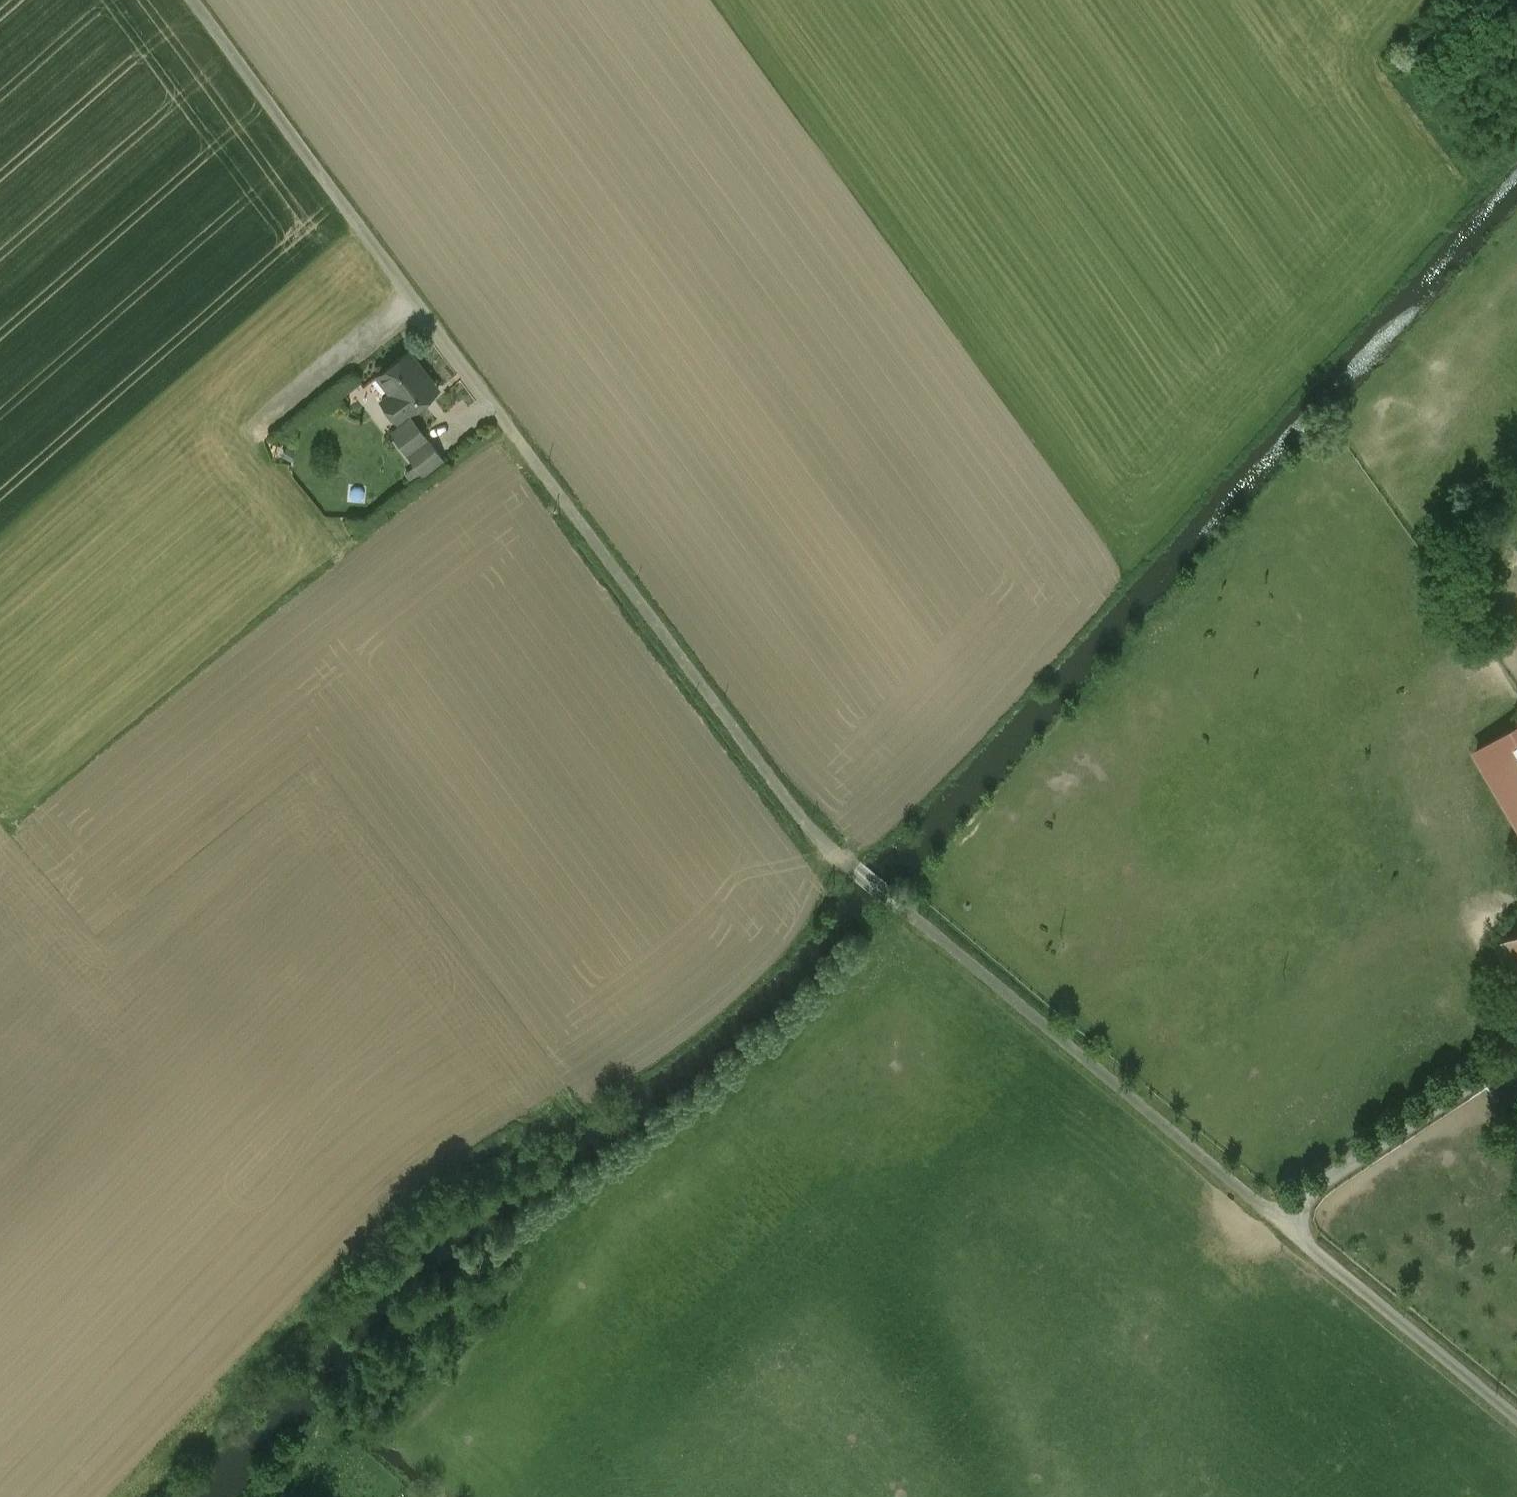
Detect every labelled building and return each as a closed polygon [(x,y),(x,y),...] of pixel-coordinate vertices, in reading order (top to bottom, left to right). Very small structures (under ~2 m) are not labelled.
[(407,349),(377,373),(391,392),(381,400),(396,419),(406,411),(407,412),(423,400),(420,396),(434,384),(407,349)] [(418,426),(398,442),(422,473),(443,456),(411,416),(418,426)] [(1476,748),(1516,818),(1516,724),(1476,748)] [(1495,942),(1516,981),(1516,929),(1495,942)]
